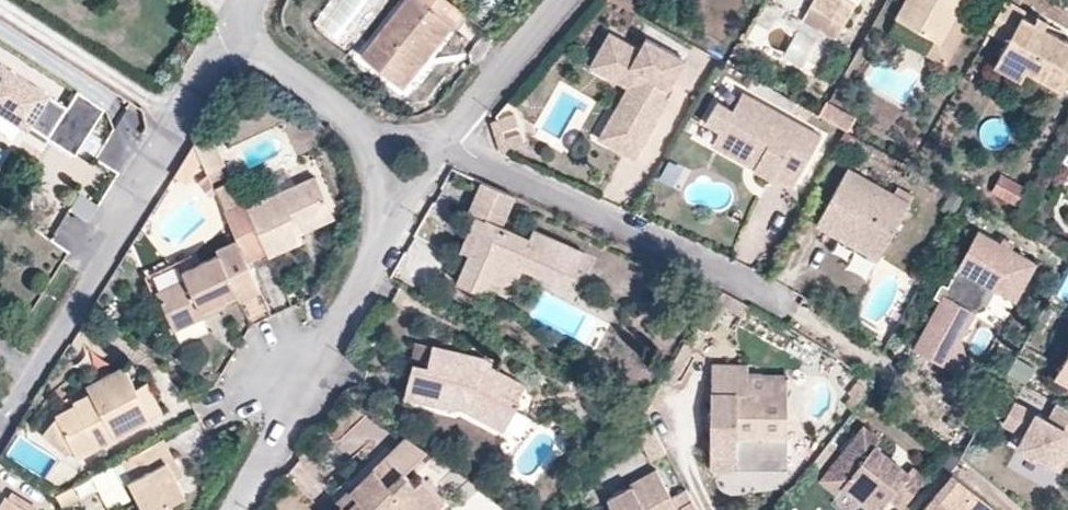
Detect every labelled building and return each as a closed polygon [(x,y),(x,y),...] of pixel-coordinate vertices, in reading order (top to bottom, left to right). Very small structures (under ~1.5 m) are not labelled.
[(462,9),(451,0),(402,0),(368,42),(377,49),(369,59),(402,85),(462,9)] [(631,8),(637,0),(616,0),(631,8)] [(854,1),(853,0),(810,0),(801,17),(834,36),(854,1)] [(960,0),(905,0),(896,17),(934,37),(952,47),(966,22),(952,14),(960,0)] [(1067,73),(1067,39),(1042,25),(1033,20),(1022,13),(1024,9),(1009,0),(1003,0),(987,28),(1006,39),(998,53),(1024,67),(1060,87),(1067,73)] [(1042,25),(1046,18),(1037,12),(1033,20),(1042,25)] [(663,94),(684,57),(645,35),(639,46),(608,29),(594,54),(610,63),(605,72),(627,84),(614,106),(623,112),(607,140),(634,155),(658,112),(654,110),(663,94)] [(944,62),(952,47),(934,37),(926,52),(944,62)] [(369,59),(377,49),(368,42),(360,52),(369,59)] [(1024,67),(998,53),(992,63),(1018,78),(1024,67)] [(605,72),(610,63),(594,54),(588,63),(605,72)] [(0,67),(0,115),(24,131),(26,126),(73,157),(102,110),(76,92),(65,109),(0,67)] [(791,185),(820,132),(742,89),(732,106),(717,97),(704,120),(718,128),(715,134),(758,158),(753,166),(753,167),(769,176),(770,173),(791,185)] [(658,112),(667,96),(663,94),(654,110),(658,112)] [(855,116),(825,98),(817,112),(843,126),(846,128),(855,116)] [(607,140),(623,112),(614,106),(598,135),(607,140)] [(519,126),(515,115),(497,120),(501,131),(519,126)] [(504,140),(501,131),(497,120),(491,123),(501,153),(508,151),(504,140)] [(207,126),(195,144),(209,175),(224,168),(207,126)] [(853,144),(859,135),(846,128),(843,126),(838,136),(853,144)] [(758,158),(715,134),(711,142),(753,166),(758,158)] [(508,151),(525,146),(521,135),(504,140),(508,151)] [(195,144),(176,176),(190,185),(195,178),(203,193),(214,187),(211,179),(209,175),(195,144)] [(877,256),(913,191),(897,182),(893,190),(847,164),(815,221),(877,256)] [(1019,204),(1029,186),(1000,171),(991,189),(1019,204)] [(244,205),(226,213),(239,242),(249,262),(268,254),(270,257),(303,242),(300,237),(296,227),(331,211),(316,179),(249,210),(246,204),(244,205)] [(216,190),(226,213),(244,205),(234,182),(216,190)] [(529,239),(501,226),(515,197),(483,183),(469,213),(476,216),(484,220),(470,254),(457,283),(485,294),(491,280),(503,285),(518,280),(523,268),(568,288),(585,253),(533,229),(529,239)] [(954,213),(965,195),(951,187),(940,206),(954,213)] [(69,211),(88,217),(93,200),(75,194),(69,211)] [(296,227),(300,237),(335,221),(331,211),(296,227)] [(470,254),(484,220),(476,216),(461,251),(470,254)] [(1025,279),(1036,259),(977,227),(946,282),(939,296),(912,344),(934,356),(948,329),(959,335),(974,308),(984,305),(995,287),(1025,279)] [(241,303),(263,293),(254,274),(249,262),(239,242),(214,253),(216,257),(183,271),(189,281),(161,293),(176,328),(200,318),(197,312),(223,301),(238,295),(241,303)] [(583,295),(600,259),(585,253),(568,288),(583,295)] [(148,284),(181,273),(175,258),(142,269),(148,284)] [(939,296),(946,282),(941,279),(933,293),(939,296)] [(1015,298),(1025,279),(995,287),(1015,298)] [(197,312),(200,318),(226,307),(223,301),(197,312)] [(966,359),(959,335),(948,329),(934,356),(960,371),(966,359)] [(428,366),(432,346),(415,342),(410,362),(413,362),(428,366)] [(502,394),(511,378),(489,366),(491,363),(489,360),(475,356),(473,364),(468,363),(470,355),(432,346),(428,366),(413,362),(404,397),(456,410),(457,406),(504,431),(519,404),(517,402),(502,394)] [(746,390),(746,374),(746,363),(709,363),(709,390),(746,390)] [(1061,363),(1055,373),(1067,380),(1067,367),(1061,363)] [(76,455),(150,416),(134,385),(123,364),(85,383),(89,391),(72,400),(73,403),(54,413),(55,414),(40,433),(65,452),(72,448),(76,455)] [(852,408),(872,383),(859,373),(846,389),(849,392),(843,400),(852,408)] [(785,436),(785,374),(746,374),(746,390),(709,390),(709,464),(735,464),(735,436),(785,436)] [(517,402),(526,386),(511,378),(502,394),(517,402)] [(161,411),(144,380),(134,385),(150,416),(161,411)] [(1003,423),(1025,435),(1018,448),(1059,470),(1067,454),(1063,451),(1067,442),(1067,409),(1059,404),(1049,422),(1015,404),(1003,423)] [(924,474),(910,464),(906,469),(873,442),(878,436),(862,423),(819,476),(836,490),(841,483),(875,509),(887,495),(900,505),(924,474)] [(442,498),(419,474),(411,481),(400,470),(424,447),(403,433),(348,486),(347,487),(355,495),(343,507),(339,502),(338,503),(331,509),(430,509),(442,498)] [(174,475),(165,459),(172,455),(162,436),(129,453),(139,471),(131,476),(127,478),(144,509),(172,509),(167,502),(183,494),(174,475)] [(785,464),(785,436),(735,436),(735,464),(785,464)] [(815,469),(835,444),(828,439),(808,464),(815,469)] [(139,471),(129,453),(121,457),(131,476),(139,471)] [(181,472),(172,455),(165,459),(174,475),(181,472)] [(514,468),(514,459),(507,455),(502,465),(512,470),(514,468)] [(113,466),(90,474),(97,491),(119,483),(113,466)] [(684,487),(670,494),(655,467),(629,481),(630,483),(606,496),(614,509),(697,509),(684,487)] [(951,470),(917,509),(994,509),(996,507),(951,470)] [(343,507),(355,495),(347,487),(348,486),(346,483),(332,497),(338,503),(339,502),(343,507)] [(12,491),(8,498),(27,509),(38,509),(39,508),(12,491)] [(8,498),(6,497),(0,506),(0,509),(27,509),(8,498)]
